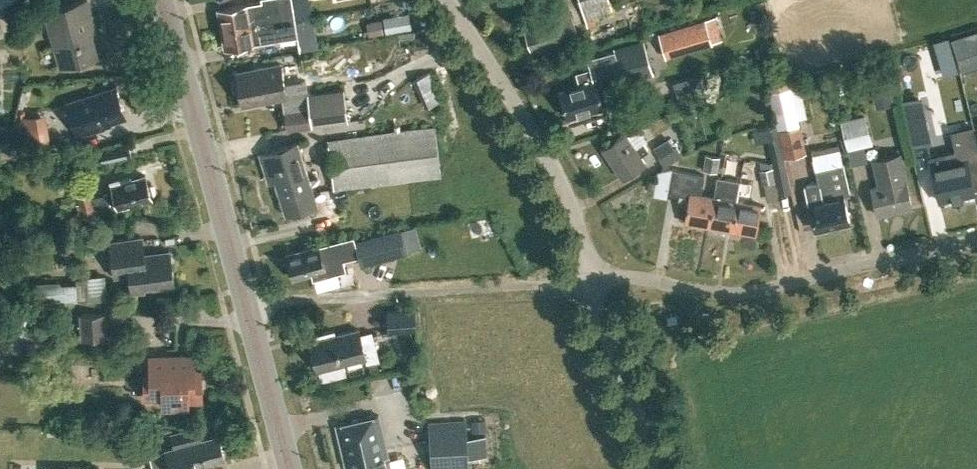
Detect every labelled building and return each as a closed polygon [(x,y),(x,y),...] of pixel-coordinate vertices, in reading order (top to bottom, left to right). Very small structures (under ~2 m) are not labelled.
[(97,55),(86,14),(90,12),(87,0),(81,0),(44,10),(60,65),(97,55)] [(293,18),(290,0),(259,0),(260,2),(219,9),(222,27),(256,21),(280,20),(293,18)] [(595,24),(593,18),(612,12),(609,0),(580,0),(587,27),(595,24)] [(570,6),(522,20),(531,48),(535,47),(536,51),(568,41),(566,33),(577,29),(570,6)] [(407,14),(384,19),(386,33),(410,29),(407,14)] [(666,56),(723,39),(716,16),(659,32),(666,56)] [(256,21),(222,27),(226,47),(296,35),(293,18),(280,20),(256,21)] [(951,38),(957,57),(976,50),(976,29),(951,38)] [(948,36),(933,40),(943,75),(957,70),(948,36)] [(580,71),(583,83),(559,90),(567,116),(603,106),(600,94),(614,90),(613,85),(652,74),(643,43),(587,59),(590,69),(580,71)] [(286,96),(280,63),(253,68),(254,70),(236,73),(238,81),(236,82),(233,85),(235,92),(238,95),(240,94),(242,102),(259,99),(259,101),(286,96)] [(976,89),(976,71),(968,75),(974,90),(976,89)] [(416,78),(421,90),(434,85),(429,72),(416,78)] [(679,98),(703,91),(699,76),(675,83),(679,98)] [(871,88),(875,108),(893,104),(888,84),(871,88)] [(67,102),(78,136),(105,128),(104,126),(111,124),(110,122),(126,116),(116,86),(67,102)] [(786,157),(807,152),(791,87),(770,92),(786,157)] [(288,128),(349,120),(344,88),(309,93),(311,106),(285,109),(288,128)] [(920,95),(901,99),(911,146),(930,142),(920,95)] [(849,150),(873,143),(865,113),(841,120),(849,150)] [(8,147),(28,144),(25,123),(0,127),(0,148),(8,147)] [(45,124),(27,127),(29,143),(48,140),(45,124)] [(348,187),(416,179),(440,176),(442,175),(435,125),(328,139),(334,190),(348,187)] [(785,164),(776,125),(757,129),(760,141),(768,139),(773,167),(785,164)] [(935,133),(939,144),(957,139),(953,127),(935,133)] [(635,148),(625,133),(602,148),(622,178),(645,162),(640,156),(648,150),(643,143),(635,148)] [(682,155),(676,145),(673,147),(668,138),(653,147),(664,166),(682,155)] [(317,204),(297,141),(259,153),(266,174),(272,172),(285,214),(317,204)] [(820,162),(847,155),(843,141),(816,149),(820,162)] [(100,163),(131,156),(128,142),(97,149),(100,163)] [(876,214),(911,206),(899,153),(873,159),(879,186),(870,188),(876,214)] [(827,180),(806,185),(810,201),(808,202),(814,228),(824,226),(828,230),(837,229),(839,223),(849,220),(843,195),(849,193),(842,164),(824,168),(827,180)] [(939,200),(974,192),(968,165),(933,173),(939,200)] [(708,225),(713,197),(700,194),(703,175),(672,169),(667,192),(688,196),(684,221),(708,225)] [(147,185),(144,174),(131,178),(130,175),(111,180),(114,192),(92,198),(91,193),(77,197),(82,216),(151,198),(150,194),(153,194),(150,184),(147,185)] [(713,197),(708,225),(731,229),(736,201),(740,181),(716,177),(713,197)] [(736,201),(731,229),(755,233),(760,205),(744,202),(747,182),(740,181),(736,201)] [(362,265),(408,252),(401,227),(355,240),(362,265)] [(144,257),(141,240),(109,245),(114,279),(129,277),(132,295),(144,294),(143,289),(174,285),(169,254),(144,257)] [(313,279),(346,270),(337,240),(287,254),(293,277),(311,273),(313,279)] [(105,298),(104,275),(86,276),(87,299),(105,298)] [(87,299),(86,276),(76,277),(77,300),(87,299)] [(38,302),(77,300),(76,283),(37,285),(38,302)] [(82,338),(108,336),(106,312),(81,314),(82,338)] [(359,334),(358,329),(335,335),(334,330),(324,332),(325,337),(310,341),(318,371),(319,370),(321,377),(325,379),(342,375),(345,371),(343,364),(366,358),(367,362),(378,359),(371,331),(359,334)] [(193,371),(193,355),(151,356),(151,372),(144,372),(144,404),(162,404),(162,414),(191,414),(191,407),(204,407),(204,394),(200,394),(200,371),(193,371)] [(379,416),(336,425),(345,467),(351,466),(351,468),(390,468),(379,416)] [(467,435),(466,419),(430,422),(433,468),(469,468),(468,454),(486,453),(484,434),(467,435)] [(174,447),(149,454),(154,468),(196,468),(195,466),(224,459),(218,436),(200,440),(196,426),(170,433),(174,447)] [(398,468),(414,468),(410,449),(394,452),(398,468)]
